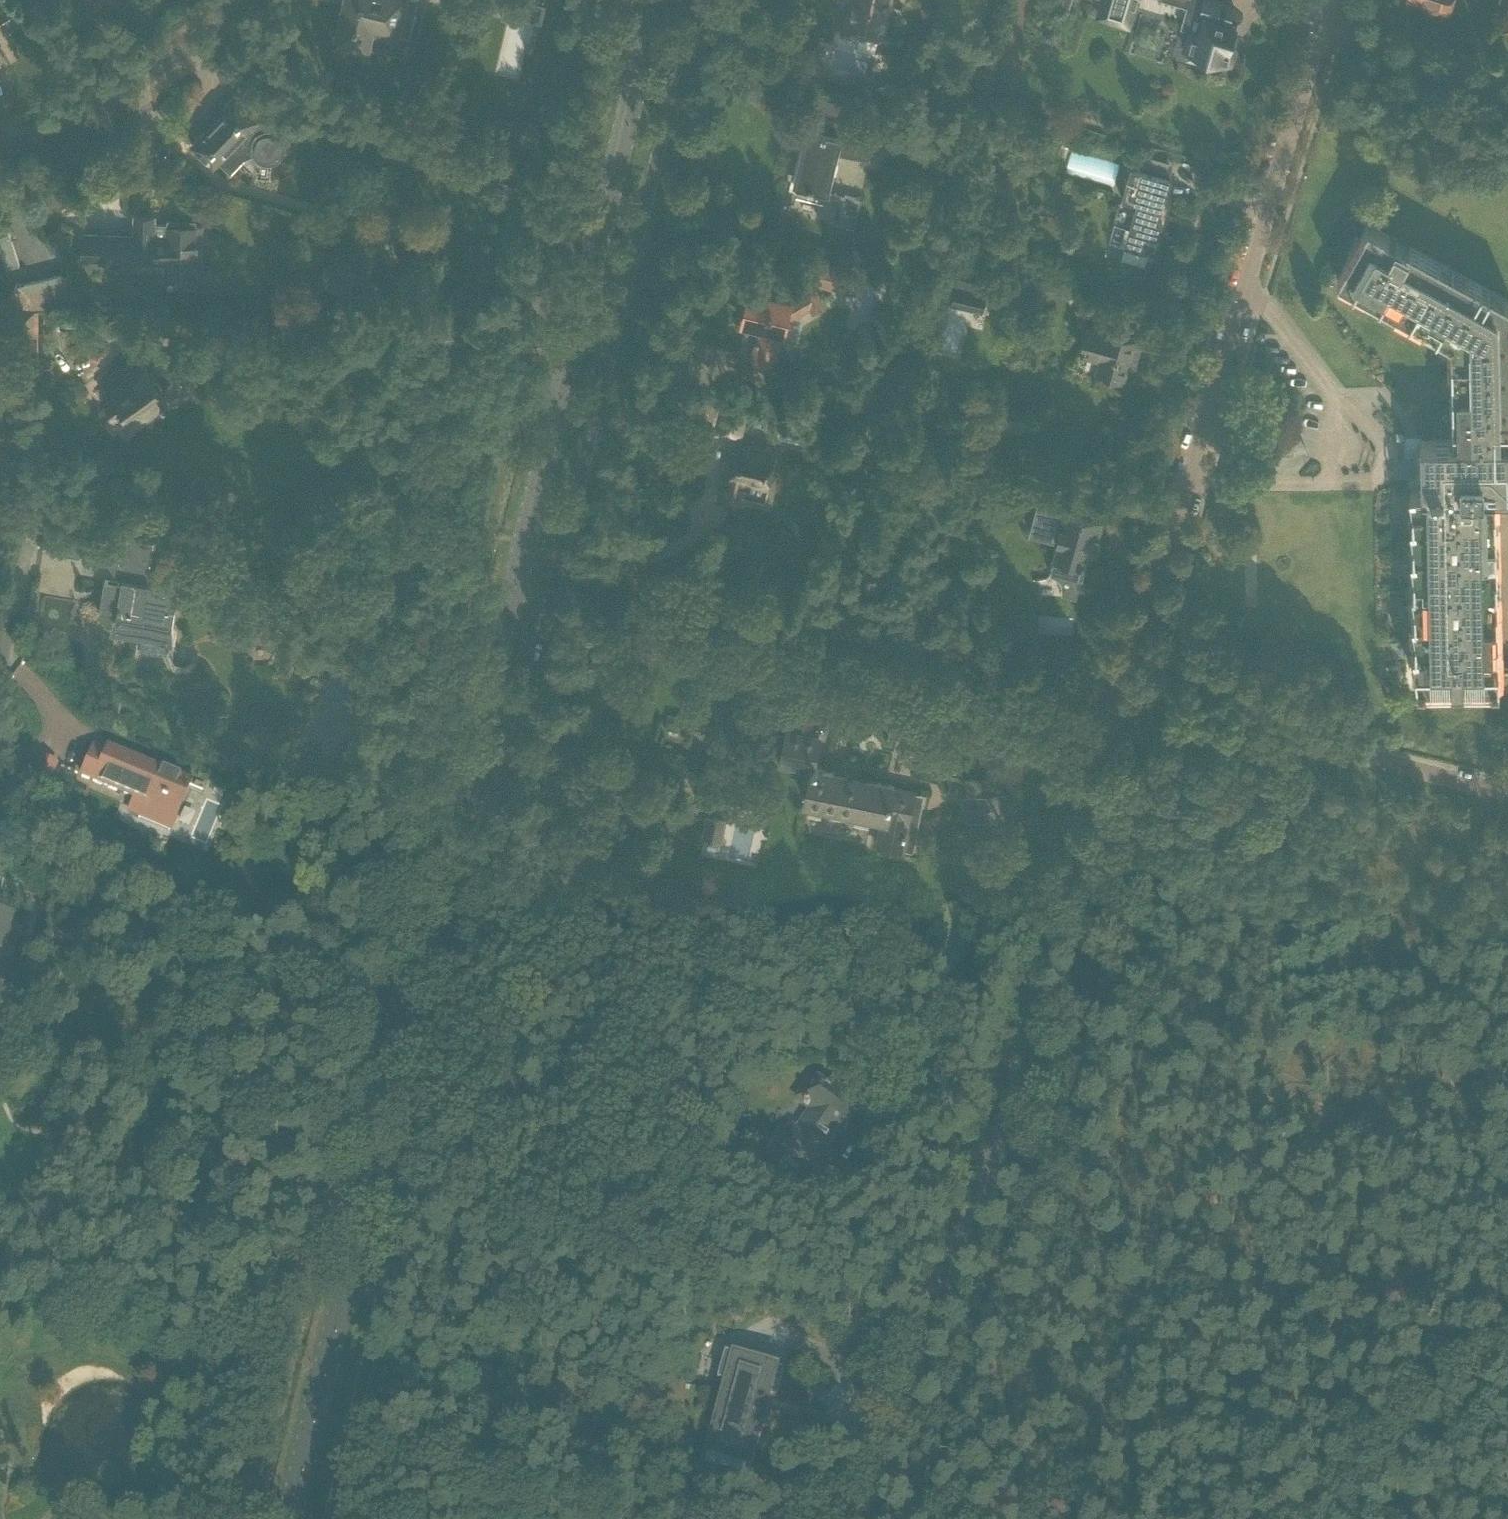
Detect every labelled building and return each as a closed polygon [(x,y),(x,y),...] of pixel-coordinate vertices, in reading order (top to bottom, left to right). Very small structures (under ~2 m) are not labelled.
[(83,11),(96,0),(74,0),(83,11)] [(336,39),(356,43),(368,46),(371,47),(371,46),(405,53),(409,38),(410,38),(415,14),(419,0),(345,0),(344,5),(336,39)] [(850,13),(847,13),(843,32),(859,36),(860,33),(880,38),(881,31),(882,31),(886,16),(885,16),(889,0),(854,0),(850,13)] [(1103,0),(1100,10),(1131,19),(1137,0),(1102,0),(1103,0)] [(1215,1),(1213,0),(1202,0),(1199,12),(1203,19),(1199,33),(1191,30),(1185,50),(1200,55),(1198,61),(1212,65),(1214,59),(1229,63),(1233,52),(1229,50),(1236,26),(1229,23),(1234,6),(1215,1)] [(1448,11),(1452,0),(1411,0),(1448,11)] [(9,7),(13,14),(19,25),(28,19),(18,2),(9,7)] [(821,63),(813,62),(811,61),(808,77),(818,79),(821,63)] [(281,82),(273,91),(281,99),(290,90),(281,82)] [(206,130),(193,143),(217,167),(220,163),(237,146),(248,157),(254,155),(256,157),(257,158),(258,159),(260,160),(262,161),(263,162),(265,162),(267,163),(268,159),(269,159),(270,159),(271,159),(272,158),(273,158),(274,158),(275,157),(276,157),(277,156),(277,155),(278,154),(279,154),(279,153),(280,152),(281,151),(281,150),(281,149),(282,148),(282,146),(282,145),(282,144),(281,143),(281,141),(281,140),(284,139),(283,137),(282,136),(281,135),(280,133),(279,132),(278,131),(277,131),(275,130),(273,129),(272,129),(271,129),(262,120),(265,117),(255,106),(260,101),(247,89),(240,96),(236,93),(226,104),(230,108),(207,131),(206,130)] [(806,107),(821,110),(824,97),(809,93),(806,107)] [(824,97),(821,110),(857,119),(860,105),(824,97)] [(808,128),(794,195),(824,201),(835,151),(870,158),(876,129),(827,119),(825,132),(808,128)] [(1171,172),(1174,160),(1147,153),(1144,165),(1171,172)] [(1137,202),(1124,247),(1120,258),(1145,265),(1148,254),(1153,255),(1162,222),(1158,221),(1171,177),(1131,165),(1121,198),(1137,202)] [(840,205),(836,224),(854,228),(860,198),(842,194),(840,205)] [(86,231),(85,251),(85,258),(167,262),(166,278),(176,278),(175,284),(196,285),(197,271),(201,271),(204,226),(169,225),(169,223),(153,222),(153,216),(138,215),(137,234),(86,231)] [(5,287),(4,288),(5,290),(6,290),(10,306),(9,306),(11,308),(61,308),(61,271),(25,281),(23,273),(24,274),(11,231),(6,232),(2,218),(0,219),(0,271),(5,287)] [(1413,650),(1418,683),(1499,681),(1495,487),(1507,487),(1507,300),(1368,222),(1337,278),(1451,340),(1453,437),(1420,438),(1421,488),(1416,488),(1409,489),(1414,520),(1410,521),(1415,553),(1411,553),(1415,585),(1411,585),(1416,617),(1412,618),(1417,649),(1413,650)] [(820,285),(832,288),(837,264),(826,261),(820,285)] [(958,278),(952,305),(972,310),(976,291),(987,293),(989,286),(958,278)] [(751,291),(743,321),(760,326),(752,358),(773,364),(781,332),(783,333),(788,315),(790,315),(792,315),(794,315),(796,314),(798,314),(810,307),(813,312),(825,304),(811,282),(799,290),(802,294),(792,301),(790,301),(791,297),(776,293),(775,297),(751,291)] [(13,309),(0,309),(0,335),(39,335),(38,309),(13,309)] [(1109,330),(1108,331),(1087,325),(1080,350),(1101,356),(1097,369),(1122,376),(1127,361),(1134,363),(1140,340),(1109,330)] [(113,419),(107,423),(114,433),(120,429),(126,437),(138,428),(139,421),(138,420),(151,411),(155,412),(162,408),(162,403),(168,399),(172,404),(187,394),(175,377),(163,386),(141,355),(119,371),(120,373),(112,379),(121,391),(119,393),(120,395),(108,404),(118,418),(115,421),(113,419)] [(747,408),(725,403),(697,396),(693,415),(721,421),(720,426),(742,431),(747,408)] [(848,444),(832,440),(829,452),(846,456),(848,444)] [(730,451),(724,477),(723,479),(722,479),(718,496),(743,502),(744,500),(770,506),(777,476),(770,474),(776,451),(738,442),(736,453),(730,451)] [(1102,523),(1083,518),(1037,505),(1030,532),(1059,540),(1056,552),(1050,571),(1074,578),(1070,593),(1075,595),(1088,548),(1096,550),(1099,538),(1098,538),(1102,523)] [(86,530),(82,554),(104,557),(114,559),(114,554),(123,556),(122,559),(122,560),(119,579),(105,577),(102,598),(99,611),(100,611),(113,614),(113,616),(112,625),(119,626),(119,631),(134,629),(134,628),(138,629),(137,635),(169,640),(172,626),(172,625),(178,586),(147,581),(153,541),(86,530)] [(787,731),(781,762),(812,768),(805,803),(821,806),(823,809),(824,810),(826,812),(827,814),(829,815),(831,816),(834,817),(836,818),(838,818),(841,818),(843,818),(845,817),(847,817),(850,816),(852,814),(853,813),(884,819),(879,843),(903,848),(910,811),(914,791),(893,787),(894,784),(865,778),(864,781),(833,775),(834,772),(818,768),(818,766),(814,765),(819,737),(787,731)] [(190,784),(110,749),(108,752),(96,747),(83,775),(146,803),(140,817),(170,830),(190,784)] [(59,763),(42,756),(30,782),(47,790),(59,763)] [(969,821),(1012,816),(1009,791),(1003,791),(1002,777),(964,781),(969,821)] [(241,808),(230,834),(236,836),(247,810),(241,808)] [(706,838),(723,841),(727,821),(710,817),(706,838)] [(0,947),(8,913),(15,915),(16,914),(0,910),(0,947)] [(863,1107),(847,1095),(840,1090),(837,1095),(813,1077),(796,1101),(811,1112),(796,1133),(800,1136),(783,1160),(797,1170),(800,1166),(824,1183),(819,1191),(829,1198),(832,1195),(840,1200),(857,1176),(822,1150),(831,1137),(833,1138),(839,1131),(843,1134),(863,1107)] [(724,1395),(712,1435),(713,1436),(714,1435),(719,1436),(714,1455),(746,1464),(755,1432),(747,1429),(749,1424),(759,1427),(759,1429),(760,1429),(766,1407),(754,1404),(757,1394),(777,1400),(785,1373),(726,1356),(718,1383),(736,1388),(733,1398),(724,1395)]
